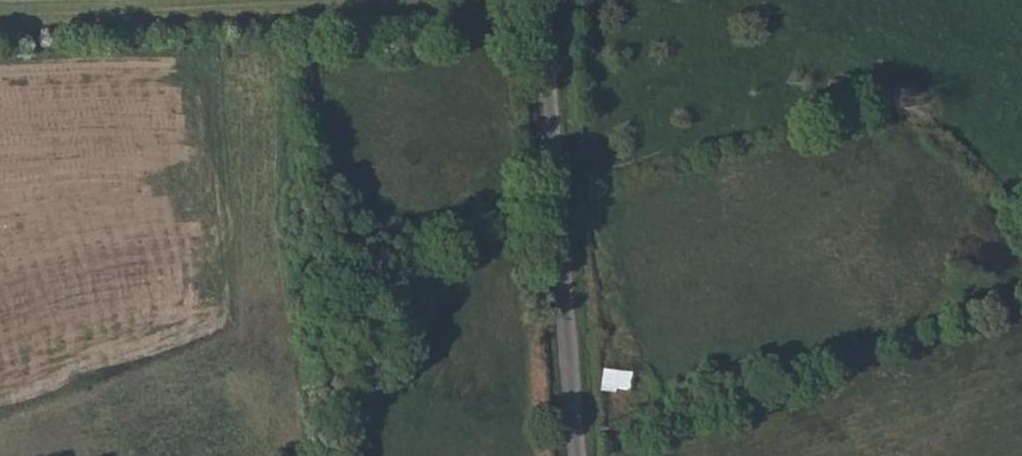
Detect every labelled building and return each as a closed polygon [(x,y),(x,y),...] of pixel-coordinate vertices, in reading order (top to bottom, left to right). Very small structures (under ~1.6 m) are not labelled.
[(606,386),(633,386),(633,366),(605,366),(606,386)]
